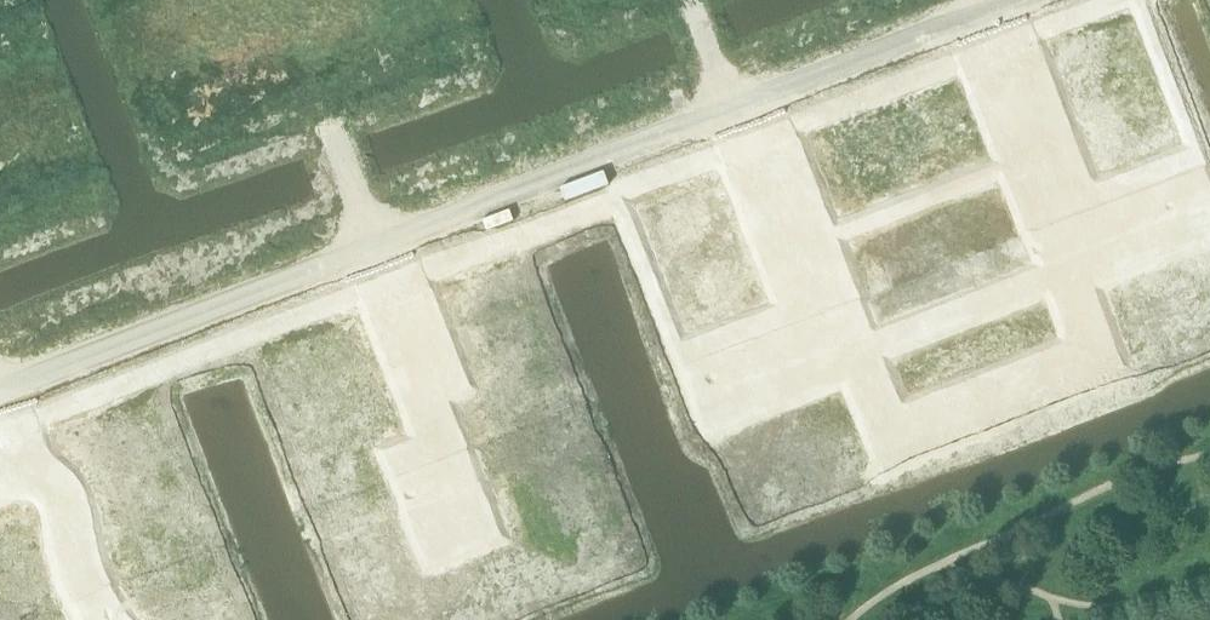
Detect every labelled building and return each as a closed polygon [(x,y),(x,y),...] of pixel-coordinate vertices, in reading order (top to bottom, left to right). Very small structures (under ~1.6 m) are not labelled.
[(1142,18),(1133,22),(1139,35),(1147,32),(1142,18)] [(1091,24),(1047,40),(1057,67),(1101,50),(1091,24)] [(1147,32),(1139,35),(1144,49),(1153,45),(1147,32)] [(1101,50),(1057,67),(1066,91),(1110,74),(1101,50)] [(1161,68),(1152,71),(1157,84),(1166,81),(1161,68)] [(1110,74),(1066,91),(1076,115),(1120,98),(1110,74)] [(1166,81),(1157,84),(1162,97),(1171,94),(1166,81)] [(940,91),(918,99),(935,143),(957,135),(940,91)] [(1120,98),(1076,115),(1085,140),(1129,123),(1120,98)] [(918,99),(896,108),(913,152),(935,143),(918,99)] [(1175,105),(1167,108),(1172,122),(1181,119),(1175,105)] [(896,108),(875,116),(892,160),(913,152),(896,108)] [(875,116),(853,125),(870,168),(892,160),(875,116)] [(1129,123),(1085,140),(1095,166),(1139,149),(1129,123)] [(982,162),(969,167),(972,176),(986,171),(982,162)] [(969,167),(955,172),(959,182),(972,176),(969,167)] [(939,179),(925,184),(929,193),(942,188),(939,179)] [(983,181),(970,186),(973,195),(987,190),(983,181)] [(925,184),(912,189),(915,198),(929,193),(925,184)] [(970,186),(956,191),(959,200),(973,195),(970,186)] [(727,194),(683,210),(693,235),(737,218),(727,194)] [(895,196),(882,201),(885,210),(899,204),(895,196)] [(934,200),(921,205),(924,214),(938,209),(934,200)] [(882,201),(868,206),(871,215),(885,210),(882,201)] [(921,205),(907,210),(911,219),(924,214),(921,205)] [(640,212),(631,215),(636,228),(646,225),(640,212)] [(850,213),(837,218),(841,227),(854,222),(850,213)] [(737,218),(693,235),(702,259),(746,242),(737,218)] [(885,219),(872,224),(876,233),(889,228),(885,219)] [(1013,223),(988,233),(1005,276),(1030,267),(1013,223)] [(872,224),(858,229),(862,238),(876,233),(872,224)] [(646,225),(636,228),(641,242),(650,238),(646,225)] [(988,233),(964,242),(980,286),(1005,276),(988,233)] [(746,242),(702,259),(712,283),(756,266),(746,242)] [(964,242),(939,252),(956,295),(980,286),(964,242)] [(939,252),(915,261),(932,304),(956,295),(939,252)] [(1179,280),(1139,295),(1148,318),(1153,316),(1155,320),(1207,300),(1197,275),(1208,270),(1202,255),(1173,266),(1179,280)] [(659,261),(650,264),(655,277),(664,274),(659,261)] [(915,261),(890,270),(907,314),(932,304),(915,261)] [(476,265),(445,277),(456,307),(451,308),(459,328),(464,326),(465,330),(508,314),(499,291),(488,295),(476,265)] [(756,266),(712,283),(722,310),(766,293),(756,266)] [(890,270),(865,280),(882,324),(907,314),(890,270)] [(664,274),(655,277),(660,291),(670,288),(664,274)] [(673,298),(664,302),(670,315),(679,311),(673,298)] [(1155,320),(1166,347),(1200,334),(1205,348),(1209,346),(1209,308),(1207,300),(1155,320)] [(521,352),(494,363),(500,377),(527,367),(521,352)] [(505,391),(469,405),(481,436),(534,416),(522,386),(533,381),(527,367),(500,377),(505,391)] [(341,403),(314,414),(320,429),(330,425),(341,454),(394,434),(383,403),(346,417),(341,403)] [(775,419),(747,430),(753,444),(763,441),(773,466),(824,446),(823,442),(828,440),(819,418),(780,433),(775,419)] [(563,446),(510,466),(522,497),(558,483),(563,496),(590,486),(585,471),(574,475),(563,446)] [(783,492),(772,497),(778,512),(806,501),(801,487),(835,474),(824,446),(773,466),(783,492)] [(361,480),(334,490),(340,505),(350,501),(370,553),(402,541),(391,512),(395,510),(387,490),(383,492),(381,487),(366,493),(361,480)] [(163,529),(124,540),(132,570),(187,554),(179,524),(191,521),(186,505),(158,513),(163,529)] [(0,529),(0,593),(26,580),(32,592),(48,584),(34,557),(20,564),(2,528),(0,529)] [(527,574),(514,579),(524,607),(539,601),(537,596),(566,584),(546,532),(515,544),(527,574)] [(187,555),(132,571),(141,601),(180,590),(185,605),(213,597),(209,582),(196,585),(187,555)] [(404,598),(412,619),(440,619),(468,609),(472,619),(487,614),(477,587),(464,593),(458,577),(454,579),(452,574),(432,581),(434,587),(404,598)]
